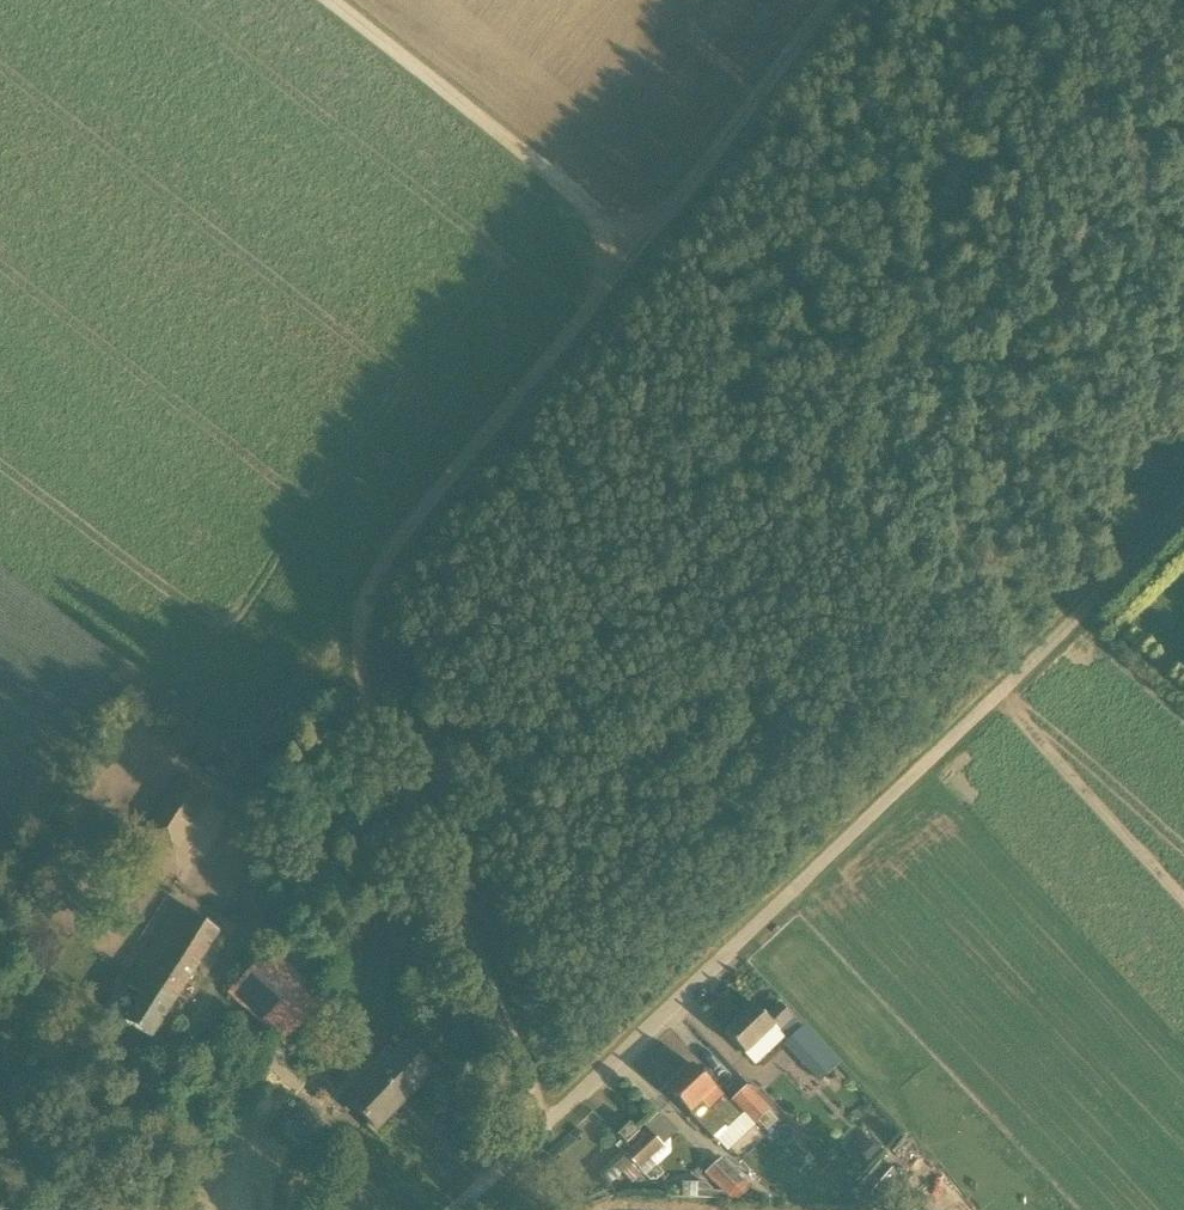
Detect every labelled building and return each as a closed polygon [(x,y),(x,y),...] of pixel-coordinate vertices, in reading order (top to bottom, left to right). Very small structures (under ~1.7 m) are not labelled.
[(180,845),(209,795),(180,778),(151,827),(180,845)] [(199,963),(219,930),(179,906),(155,944),(128,987),(142,996),(125,1023),(151,1039),(192,975),(199,963)] [(229,992),(268,1029),(310,988),(265,947),(229,992)] [(330,1007),(310,988),(268,1029),(290,1050),(330,1007)] [(779,1004),(765,1017),(754,1006),(724,1034),(745,1055),(773,1028),(778,1032),(792,1018),(779,1004)] [(839,1064),(826,1050),(803,1026),(784,1044),(807,1068),(820,1082),(839,1064)] [(402,1048),(349,1104),(374,1128),(411,1089),(414,1092),(430,1075),(402,1048)] [(690,1114),(691,1113),(713,1137),(725,1126),(727,1128),(741,1116),(692,1065),(666,1089),(690,1114)] [(783,1125),(768,1111),(746,1088),(733,1101),(755,1124),(757,1122),(771,1136),(783,1125)] [(626,1145),(633,1138),(639,1133),(630,1123),(617,1135),(626,1145)] [(868,1162),(881,1142),(866,1132),(853,1152),(868,1162)] [(637,1172),(662,1149),(649,1135),(624,1158),(637,1172)] [(718,1160),(709,1169),(705,1173),(727,1198),(741,1185),(718,1160)] [(906,1182),(897,1174),(885,1163),(859,1194),(871,1204),(877,1198),(887,1205),(906,1182)]
